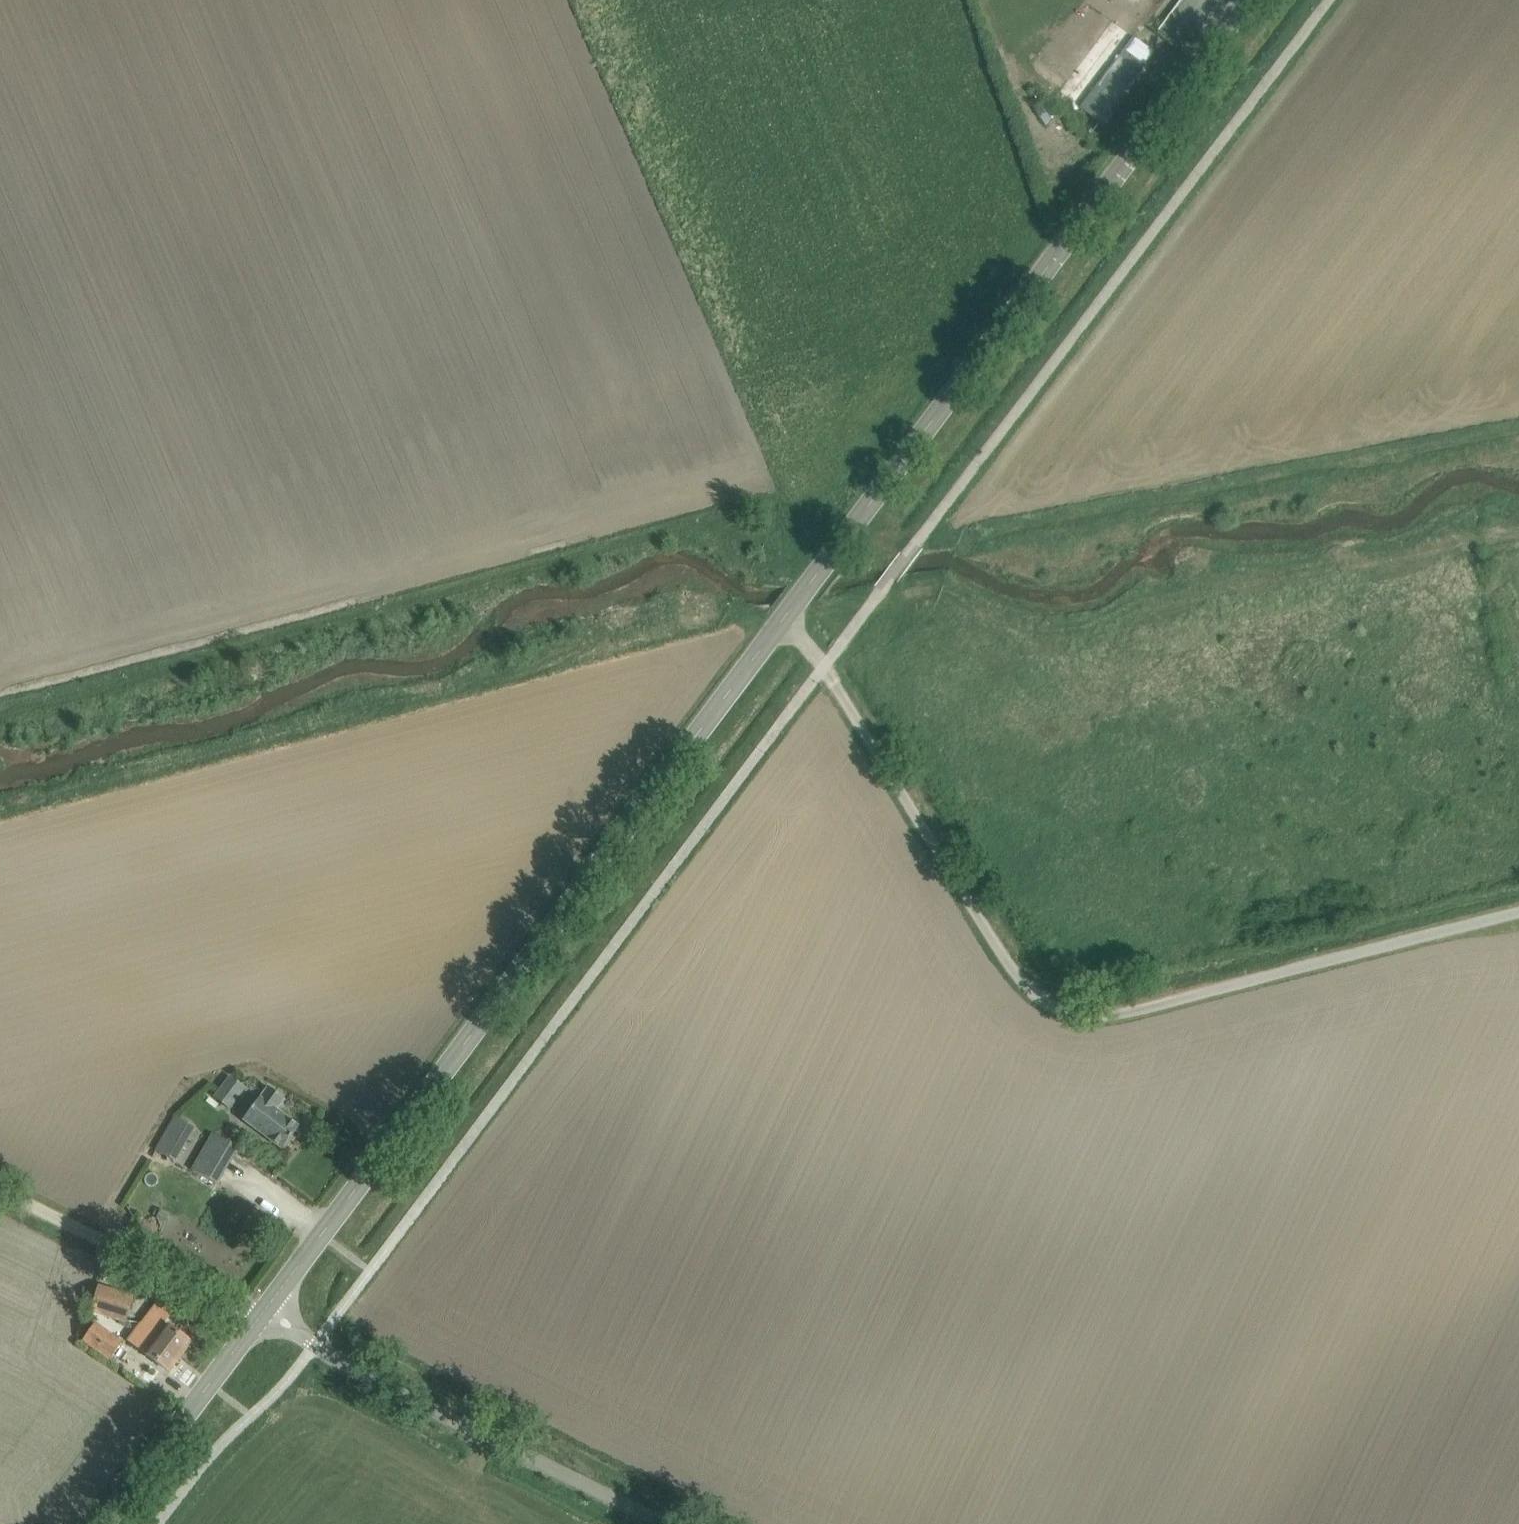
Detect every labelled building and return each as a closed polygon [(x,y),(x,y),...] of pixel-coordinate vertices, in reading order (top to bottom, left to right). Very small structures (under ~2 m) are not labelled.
[(215,1096),(230,1107),(245,1087),(231,1075),(215,1096)] [(298,1127),(290,1121),(276,1110),(285,1098),(269,1086),(260,1098),(244,1119),(282,1148),(298,1127)] [(185,1140),(168,1130),(157,1150),(174,1160),(185,1140)] [(215,1132),(192,1170),(216,1184),(239,1146),(215,1132)] [(101,1288),(94,1313),(123,1321),(130,1296),(101,1288)] [(191,1344),(183,1338),(166,1325),(165,1326),(163,1324),(169,1317),(169,1318),(173,1312),(151,1296),(135,1318),(141,1323),(138,1327),(148,1329),(159,1336),(157,1340),(173,1352),(181,1358),(191,1344)] [(94,1323),(82,1342),(108,1360),(121,1341),(94,1323)] [(181,1358),(173,1352),(157,1340),(159,1336),(148,1329),(138,1327),(128,1340),(136,1346),(135,1346),(170,1372),(181,1358)]
